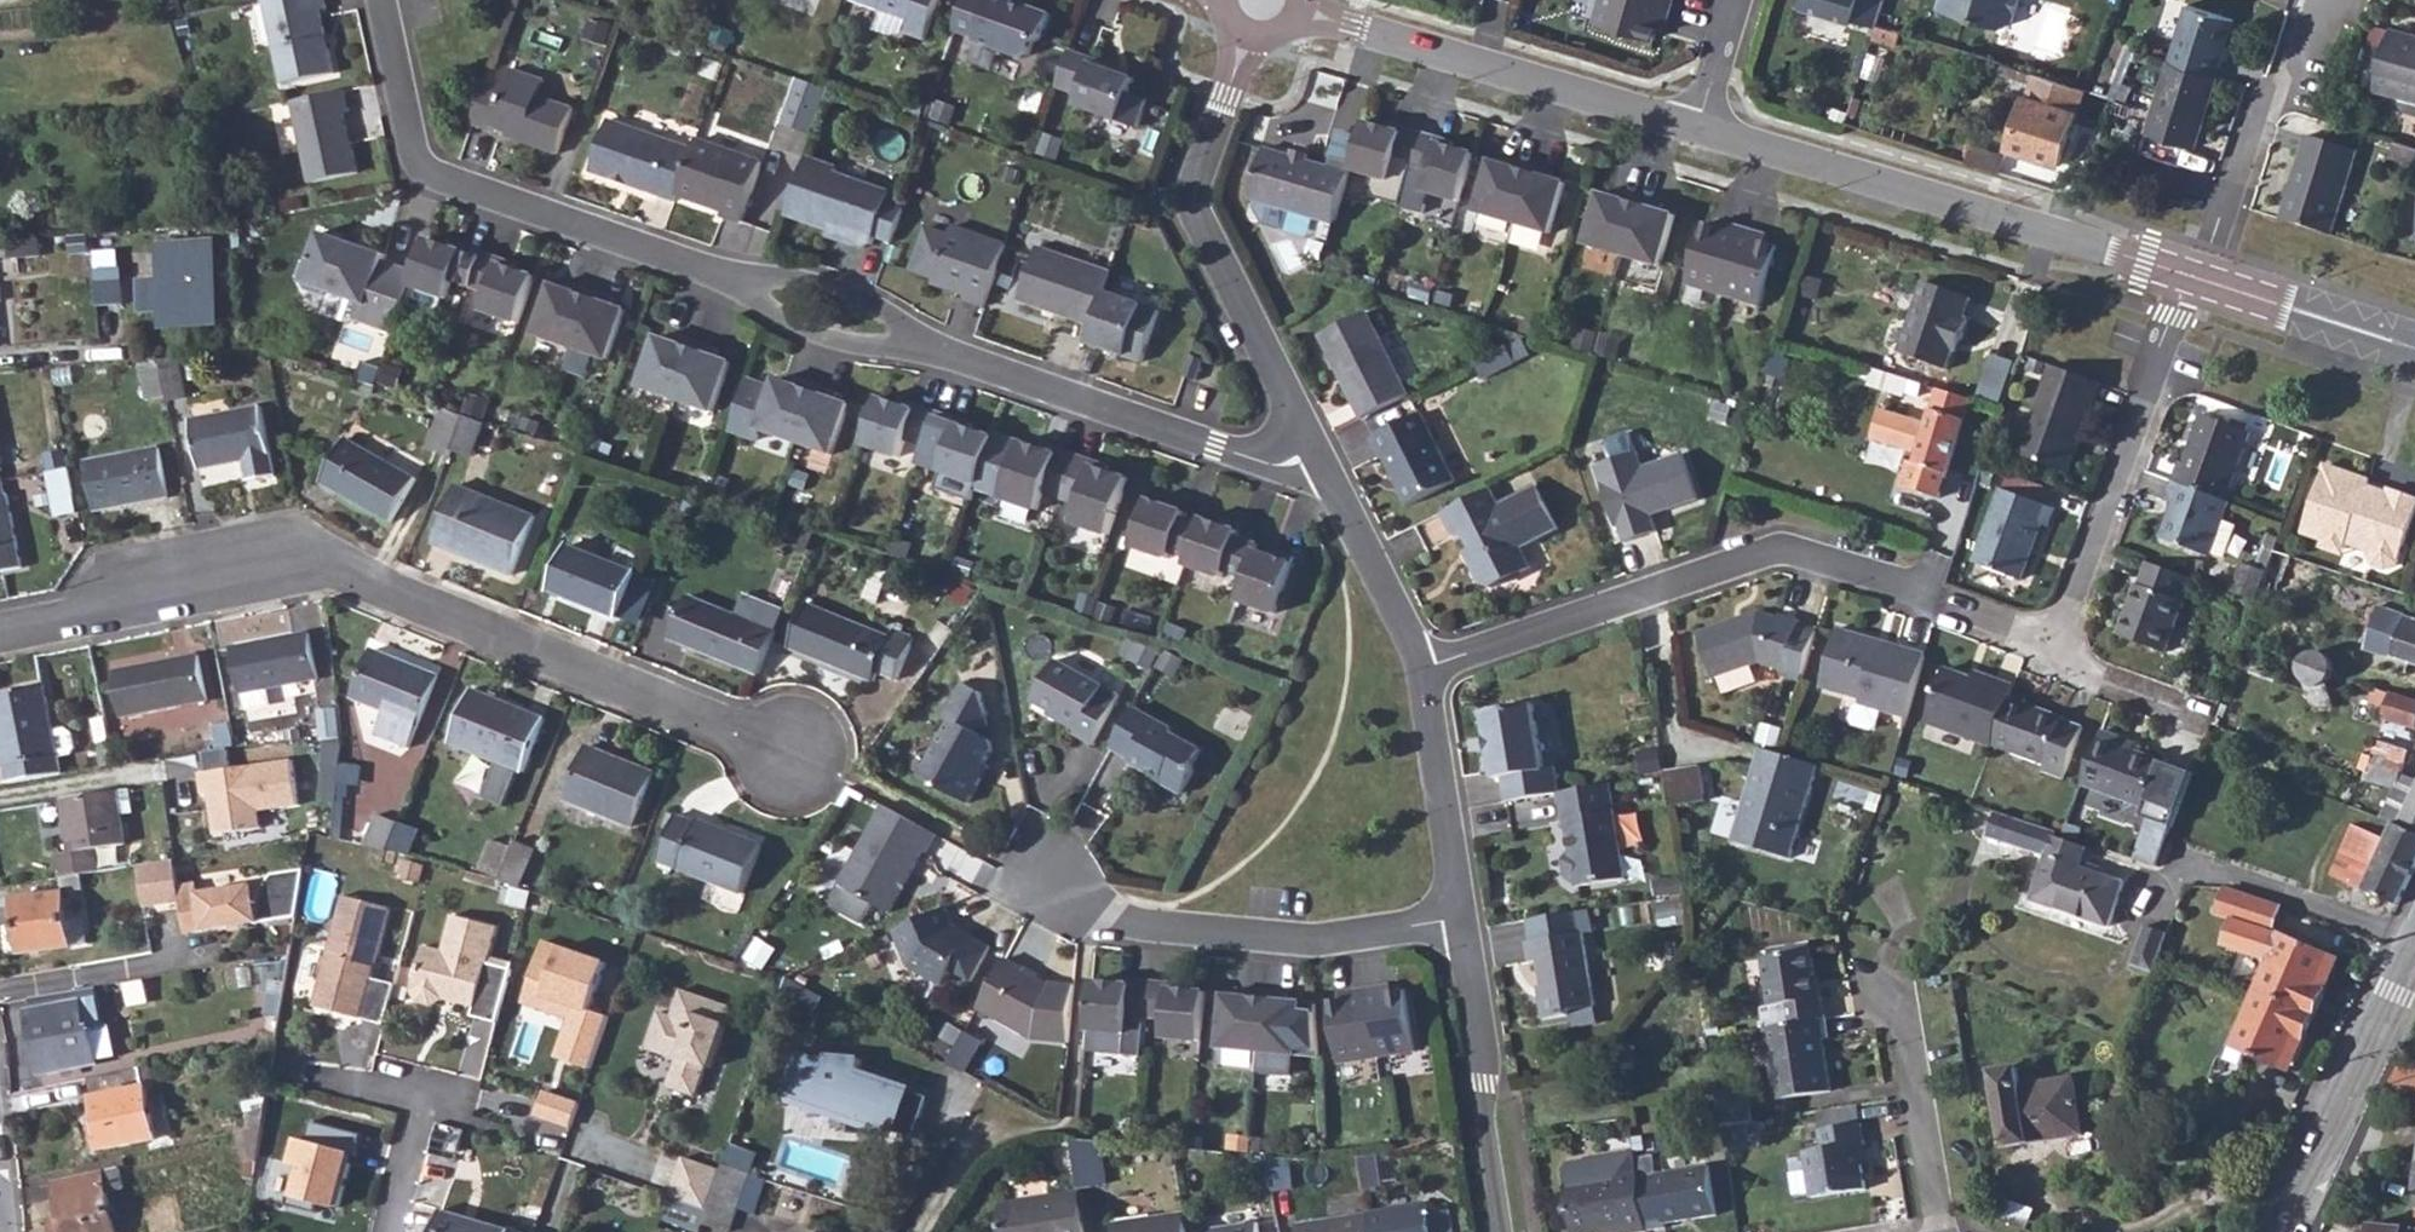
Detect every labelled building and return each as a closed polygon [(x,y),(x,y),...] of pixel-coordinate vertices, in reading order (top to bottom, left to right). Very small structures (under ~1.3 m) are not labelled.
[(325,33),(320,9),(326,8),(324,0),(263,0),(283,84),(335,72),(329,48),(326,49),(322,34),(325,33)] [(910,21),(906,33),(925,40),(940,0),(851,0),(910,21)] [(1028,7),(1027,10),(1014,5),(1015,2),(1009,0),(966,0),(954,32),(976,39),(975,42),(1021,59),(1030,55),(1034,43),(1041,39),(1050,15),(1028,7)] [(1673,0),(1601,0),(1600,4),(1659,22),(1663,9),(1665,2),(1672,4),(1673,0)] [(1886,0),(1805,0),(1802,9),(1854,24),(1855,21),(1878,28),(1879,25),(1886,0)] [(1940,9),(2002,28),(2013,22),(2020,0),(1943,0),(1940,9)] [(1663,9),(1670,11),(1672,4),(1665,2),(1663,9)] [(2193,7),(2175,64),(2222,79),(2240,23),(2193,7)] [(2414,107),(2414,42),(2393,37),(2377,97),(2414,107)] [(1118,69),(1069,51),(1056,88),(1079,97),(1076,107),(1138,130),(1148,101),(1129,95),(1135,80),(1116,73),(1118,69)] [(2222,79),(2175,64),(2152,135),(2200,150),(2222,79)] [(505,86),(487,80),(473,123),(492,130),(493,126),(510,132),(511,132),(512,130),(522,133),(520,139),(558,152),(574,106),(540,94),(545,78),(512,67),(505,86)] [(2014,68),(2011,79),(2032,86),(2024,110),(2020,122),(2011,149),(2061,165),(2087,91),(2014,68)] [(1864,71),(1861,79),(1868,81),(1870,73),(1864,71)] [(797,75),(784,122),(817,131),(830,84),(797,75)] [(343,89),(290,101),(309,183),(358,171),(351,141),(349,141),(342,111),(348,110),(343,89)] [(2007,117),(2020,122),(2024,110),(2011,106),(2007,117)] [(678,194),(694,148),(609,119),(591,172),(675,201),(678,194)] [(1393,163),(1411,168),(1421,134),(1402,128),(1400,133),(1385,128),(1364,122),(1352,165),(1351,170),(1388,181),(1393,163)] [(1386,124),(1385,128),(1400,133),(1402,128),(1386,124)] [(511,132),(510,132),(509,135),(520,139),(522,133),(512,130),(511,132)] [(1439,139),(1421,134),(1411,168),(1428,173),(1422,191),(1460,202),(1474,155),(1453,149),(1438,144),(1439,139)] [(2308,138),(2281,219),(2332,235),(2358,154),(2308,138)] [(763,162),(697,139),(694,148),(678,194),(724,209),(723,215),(743,221),(763,162)] [(1438,144),(1453,149),(1455,144),(1439,139),(1438,144)] [(2391,168),(2413,175),(2414,170),(2414,151),(2397,147),(2391,168)] [(1351,170),(1352,165),(1331,159),(1329,167),(1309,162),(1308,161),(1306,167),(1291,163),(1293,157),(1291,156),(1265,149),(1250,200),(1334,225),(1351,170)] [(1291,163),(1306,167),(1308,161),(1309,162),(1311,156),(1293,151),(1291,156),(1293,157),(1291,163)] [(835,168),(804,157),(785,214),(827,228),(838,232),(842,240),(862,247),(870,243),(873,234),(890,240),(902,206),(885,200),(888,192),(833,173),(835,168)] [(1512,162),(1506,160),(1504,166),(1510,168),(1512,162)] [(1475,213),(1513,224),(1530,167),(1512,162),(1510,168),(1504,166),(1491,162),(1475,213)] [(1548,172),(1530,167),(1513,224),(1550,235),(1565,185),(1552,181),(1546,179),(1548,172)] [(1554,174),(1548,172),(1546,179),(1552,181),(1554,174)] [(1622,194),(1615,192),(1613,199),(1619,201),(1622,194)] [(1585,245),(1622,256),(1639,199),(1622,194),(1619,201),(1613,199),(1600,195),(1585,245)] [(1657,205),(1639,199),(1622,256),(1659,267),(1674,217),(1661,213),(1655,211),(1657,205)] [(1663,206),(1657,205),(1655,211),(1661,213),(1663,206)] [(1725,225),(1719,223),(1716,230),(1723,232),(1725,225)] [(947,235),(924,227),(910,269),(933,277),(945,281),(943,286),(965,294),(964,298),(983,305),(1004,243),(951,225),(947,235)] [(1723,296),(1742,231),(1725,225),(1723,232),(1716,230),(1703,226),(1685,285),(1723,296)] [(838,232),(827,228),(825,234),(842,240),(838,232)] [(358,244),(344,239),(318,230),(309,258),(302,262),(298,274),(305,288),(320,293),(327,290),(358,300),(352,317),(393,331),(409,283),(414,269),(381,258),(383,252),(358,244)] [(1759,236),(1742,231),(1723,296),(1760,308),(1778,248),(1764,244),(1758,242),(1759,236)] [(346,232),(344,239),(358,244),(361,237),(346,232)] [(120,233),(94,234),(97,272),(123,269),(120,233)] [(468,284),(480,250),(460,243),(458,247),(444,242),(425,236),(414,269),(409,283),(445,295),(451,278),(468,284)] [(1766,238),(1759,236),(1758,242),(1764,244),(1766,238)] [(460,243),(445,238),(444,242),(458,247),(460,243)] [(41,240),(11,243),(14,258),(42,255),(41,240)] [(164,282),(142,283),(146,315),(166,313),(223,307),(217,240),(160,245),(164,282)] [(1037,244),(1018,299),(1092,325),(1105,290),(1112,271),(1037,244)] [(480,250),(468,284),(486,290),(480,308),(516,320),(532,273),(513,266),(499,262),(500,257),(480,250)] [(500,257),(499,262),(513,266),(515,262),(500,257)] [(943,286),(945,281),(933,277),(931,282),(943,286)] [(565,279),(562,286),(568,289),(571,281),(565,279)] [(570,345),(589,287),(571,281),(568,289),(562,286),(549,282),(532,332),(570,345)] [(1926,284),(1901,354),(1949,371),(1956,352),(1960,341),(1964,342),(1971,321),(1967,320),(1974,300),(1926,284)] [(589,287),(570,345),(605,357),(622,307),(610,303),(603,300),(606,293),(589,287)] [(1092,325),(1086,342),(1141,361),(1159,309),(1105,290),(1092,325)] [(606,293),(603,300),(610,303),(612,295),(606,293)] [(223,307),(166,313),(168,329),(224,324),(223,307)] [(1352,400),(1361,419),(1409,395),(1367,312),(1319,336),(1339,376),(1344,374),(1356,398),(1352,400)] [(676,334),(670,332),(667,339),(674,341),(676,334)] [(674,397),(694,341),(676,334),(674,341),(667,339),(655,334),(637,384),(674,397)] [(694,341),(674,397),(711,410),(729,360),(716,355),(709,353),(711,347),(694,341)] [(1956,352),(1960,353),(1964,342),(1960,341),(1956,352)] [(1509,344),(1477,360),(1485,378),(1517,361),(1509,344)] [(717,349),(711,347),(709,353),(716,355),(717,349)] [(2002,399),(2017,358),(1995,350),(1980,391),(2002,399)] [(178,356),(159,357),(167,396),(168,400),(188,395),(178,356)] [(1194,356),(1187,377),(1198,381),(1205,360),(1194,356)] [(167,396),(159,357),(140,362),(149,399),(167,396)] [(1907,380),(1872,369),(1866,386),(1902,396),(1907,380)] [(2104,386),(2057,369),(2025,458),(2071,475),(2104,386)] [(796,376),(790,374),(788,380),(794,383),(796,376)] [(1339,376),(1352,400),(1356,398),(1344,374),(1339,376)] [(1767,374),(1763,386),(1772,389),(1775,377),(1767,374)] [(736,431),(754,378),(748,376),(729,429),(736,431)] [(758,426),(794,438),(813,382),(796,376),(794,383),(788,380),(775,376),(771,385),(754,378),(736,431),(753,437),(758,426)] [(813,382),(794,438),(831,451),(848,402),(835,397),(829,395),(831,388),(813,382)] [(838,391),(831,388),(829,395),(835,397),(838,391)] [(1973,400),(1938,389),(1926,425),(1916,454),(1913,463),(1909,462),(1901,487),(1940,499),(1973,400)] [(926,445),(937,410),(915,403),(914,408),(900,403),(879,396),(862,443),(900,455),(905,437),(926,445)] [(915,403),(901,398),(900,403),(914,408),(915,403)] [(262,407),(191,420),(202,470),(245,462),(249,482),(277,477),(262,407)] [(445,407),(429,447),(449,454),(451,447),(463,416),(445,407)] [(937,410),(926,445),(946,451),(940,469),(977,482),(993,435),(972,428),(957,423),(959,418),(937,410)] [(1885,411),(1877,441),(1916,454),(1926,425),(1885,411)] [(463,416),(451,447),(469,454),(482,421),(465,413),(463,416)] [(1371,439),(1381,458),(1384,457),(1408,506),(1455,482),(1421,413),(1371,439)] [(2183,464),(2176,483),(2228,502),(2254,431),(2205,414),(2186,465),(2183,464)] [(974,423),(959,418),(957,423),(972,428),(974,423)] [(348,438),(323,482),(392,523),(417,479),(348,438)] [(1060,496),(1075,453),(1057,447),(1056,452),(1040,446),(1020,439),(1001,496),(1038,509),(1043,490),(1060,496)] [(1057,447),(1042,442),(1040,446),(1056,452),(1057,447)] [(159,447),(87,461),(97,511),(169,497),(159,447)] [(1638,452),(1622,457),(1596,466),(1616,527),(1619,526),(1625,542),(1656,531),(1651,516),(1667,510),(1698,499),(1682,454),(1643,467),(1638,452)] [(1075,453),(1060,496),(1078,502),(1072,521),(1108,533),(1127,476),(1106,469),(1092,464),(1093,459),(1075,453)] [(66,456),(46,460),(48,475),(70,471),(66,456)] [(1108,464),(1093,459),(1092,464),(1106,469),(1108,464)] [(2414,520),(2414,501),(2390,493),(2389,492),(2381,496),(2374,493),(2371,486),(2369,485),(2371,479),(2328,464),(2312,506),(2320,508),(2314,525),(2329,530),(2326,539),(2347,546),(2349,542),(2371,550),(2370,552),(2376,564),(2388,568),(2400,562),(2414,520)] [(70,471),(48,475),(57,517),(79,512),(70,471)] [(2228,502),(2176,483),(2169,501),(2177,505),(2164,540),(2211,558),(2232,503),(2228,502)] [(0,484),(0,573),(21,570),(10,500),(7,500),(4,484),(0,484)] [(458,484),(434,543),(512,574),(536,515),(458,484)] [(1491,488),(1442,513),(1453,535),(1462,531),(1471,549),(1476,558),(1472,568),(1481,585),(1491,588),(1532,568),(1522,548),(1559,530),(1536,486),(1500,504),(1491,488)] [(2381,496),(2389,492),(2371,486),(2374,493),(2381,496)] [(2390,493),(2414,501),(2414,495),(2392,487),(2390,493)] [(2009,493),(1982,567),(2026,583),(2046,527),(2053,530),(2060,511),(2009,493)] [(1186,555),(1198,521),(1181,515),(1183,510),(1146,497),(1130,544),(1167,556),(1169,549),(1186,555)] [(2320,508),(2312,506),(2304,531),(2326,539),(2329,530),(2314,525),(2320,508)] [(1244,575),(1255,549),(1257,542),(1234,534),(1237,528),(1200,515),(1198,521),(1186,555),(1184,562),(1220,575),(1223,568),(1244,575)] [(2270,537),(2258,569),(2267,572),(2275,552),(2279,541),(2270,537)] [(2347,546),(2326,539),(2323,546),(2344,553),(2347,546)] [(566,544),(549,589),(618,616),(643,552),(618,543),(611,562),(566,544)] [(1255,549),(1244,575),(1237,597),(1275,611),(1293,554),(1276,548),(1273,555),(1255,549)] [(1476,558),(1471,549),(1464,552),(1472,568),(1476,558)] [(2267,572),(2264,582),(2278,588),(2280,581),(2286,565),(2290,557),(2275,552),(2267,572)] [(2243,564),(2232,594),(2256,603),(2264,582),(2267,572),(2258,569),(2243,564)] [(2197,581),(2151,565),(2143,586),(2141,585),(2121,639),(2169,656),(2197,581)] [(2286,565),(2280,581),(2303,590),(2307,579),(2301,576),(2303,571),(2286,565)] [(669,638),(755,672),(780,610),(739,594),(730,613),(686,595),(669,638)] [(803,602),(785,647),(869,680),(873,671),(893,679),(910,636),(889,627),(886,635),(803,602)] [(2379,607),(2366,649),(2414,665),(2414,619),(2379,607)] [(1761,615),(1700,637),(1717,683),(1762,665),(1787,673),(1802,624),(1782,618),(1781,621),(1761,615)] [(1820,630),(1802,624),(1787,673),(1784,680),(1803,685),(1820,630)] [(1909,720),(1928,655),(1905,648),(1903,652),(1880,645),(1882,642),(1840,630),(1823,689),(1863,701),(1862,706),(1857,709),(1853,720),(1856,726),(1873,731),(1878,729),(1883,712),(1909,720)] [(308,635),(234,649),(243,695),(244,695),(247,711),(270,706),(266,690),(316,680),(308,635)] [(1905,648),(1882,642),(1880,645),(1903,652),(1905,648)] [(371,650),(353,695),(387,709),(377,734),(409,746),(437,676),(371,650)] [(2305,681),(2308,684),(2312,687),(2315,687),(2320,688),(2324,688),(2330,685),(2334,681),(2337,677),(2337,673),(2337,666),(2334,660),(2331,657),(2327,654),(2323,653),(2318,653),(2314,653),(2310,655),(2306,659),(2303,663),(2301,668),(2301,673),(2305,681)] [(197,657),(115,673),(123,719),(205,703),(197,657)] [(1092,745),(1120,695),(1055,660),(1032,702),(1061,718),(1059,722),(1076,731),(1074,735),(1092,745)] [(1932,722),(1997,745),(2013,698),(2017,687),(1980,673),(1977,680),(1950,671),(1932,722)] [(920,776),(969,805),(979,786),(975,784),(986,766),(993,753),(992,743),(983,738),(989,727),(983,694),(963,682),(945,715),(952,720),(920,776)] [(8,785),(60,777),(57,758),(70,755),(74,749),(71,734),(64,730),(51,733),(43,687),(0,695),(0,745),(8,785)] [(466,690),(446,741),(492,759),(478,795),(501,804),(515,768),(520,770),(540,719),(466,690)] [(2334,700),(2309,691),(2313,706),(2336,708),(2334,700)] [(2386,693),(2383,701),(2389,703),(2384,719),(2414,729),(2414,702),(2386,693)] [(2013,698),(1997,745),(2050,764),(2048,771),(2069,778),(2086,727),(2066,720),(2067,718),(2013,698)] [(1503,777),(1507,802),(1559,793),(1555,768),(1544,769),(1534,705),(1484,713),(1487,736),(1493,740),(1496,755),(1490,756),(1494,779),(1503,777)] [(1171,729),(1133,708),(1111,748),(1131,759),(1130,762),(1148,772),(1150,771),(1162,778),(1164,784),(1182,794),(1194,772),(1193,766),(1201,750),(1173,735),(1171,729)] [(341,740),(338,710),(318,712),(321,742),(341,740)] [(2375,750),(2408,761),(2414,742),(2414,738),(2382,727),(2375,750)] [(2104,732),(2085,785),(2142,805),(2140,813),(2151,818),(2137,857),(2158,866),(2195,773),(2122,746),(2125,739),(2104,732)] [(1487,736),(1490,756),(1496,755),(1493,740),(1487,736)] [(583,744),(562,798),(626,823),(647,770),(583,744)] [(322,770),(339,771),(340,746),(323,746),(322,770)] [(1820,768),(1761,750),(1732,842),(1790,861),(1820,768)] [(2369,767),(2360,763),(2357,769),(2366,773),(2364,779),(2398,790),(2408,761),(2375,750),(2372,757),(2369,767)] [(2363,754),(2360,763),(2369,767),(2372,757),(2363,754)] [(293,757),(199,770),(202,791),(209,790),(215,833),(262,826),(259,810),(299,804),(293,757)] [(1699,763),(1664,769),(1670,805),(1705,800),(1699,763)] [(975,784),(979,786),(990,768),(986,766),(975,784)] [(320,800),(336,801),(339,771),(322,770),(320,800)] [(1162,778),(1150,771),(1148,772),(1147,775),(1164,784),(1162,778)] [(1607,786),(1559,793),(1563,821),(1569,820),(1572,835),(1566,836),(1569,854),(1566,855),(1561,862),(1564,877),(1571,883),(1574,882),(1574,887),(1622,880),(1607,786)] [(116,792),(120,816),(132,814),(127,790),(116,792)] [(120,816),(116,792),(64,801),(73,852),(57,856),(61,877),(129,867),(120,816)] [(2400,826),(2414,833),(2414,795),(2400,826)] [(927,854),(938,836),(883,806),(827,905),(865,925),(873,904),(891,913),(904,890),(908,882),(925,852),(927,854)] [(668,827),(655,859),(738,891),(757,842),(692,816),(690,820),(666,810),(660,824),(668,827)] [(377,812),(363,844),(386,849),(398,821),(377,812)] [(2054,836),(1995,817),(1987,842),(2046,861),(2033,900),(2110,926),(2125,882),(2080,868),(2086,849),(2065,842),(2055,839),(2054,836)] [(1572,835),(1569,820),(1563,821),(1566,836),(1572,835)] [(417,829),(398,821),(386,849),(407,855),(417,829)] [(2396,824),(2387,841),(2354,826),(2332,875),(2401,907),(2414,878),(2414,833),(2400,826),(2396,824)] [(477,867),(497,874),(510,844),(489,836),(477,867)] [(497,874),(496,878),(515,885),(532,847),(512,838),(510,844),(497,874)] [(175,860),(139,865),(145,913),(182,908),(180,896),(175,860)] [(265,884),(180,896),(182,908),(186,935),(258,924),(296,918),(303,871),(271,875),(265,884)] [(2266,892),(2231,881),(2221,916),(2235,921),(2227,945),(2273,960),(2260,988),(2318,1014),(2329,991),(2320,988),(2334,958),(2277,931),(2285,898),(2266,892)] [(530,894),(513,888),(509,903),(526,908),(530,894)] [(23,952),(71,945),(68,927),(62,892),(16,899),(23,952)] [(348,1017),(383,1026),(394,985),(371,978),(389,908),(343,896),(315,1001),(319,1009),(335,1013),(342,1009),(349,1011),(348,1017)] [(953,927),(946,909),(893,931),(909,968),(942,986),(951,971),(971,982),(990,947),(969,935),(966,941),(958,936),(953,927)] [(1596,1006),(1584,933),(1593,930),(1589,911),(1529,920),(1532,941),(1528,942),(1531,963),(1539,961),(1545,994),(1541,995),(1545,1019),(1569,1016),(1574,1010),(1596,1006)] [(472,1017),(497,1023),(512,969),(488,963),(490,957),(498,926),(453,914),(444,951),(424,946),(412,990),(419,1003),(441,1009),(444,999),(445,993),(476,1001),(474,1007),(472,1017)] [(68,927),(71,945),(91,943),(88,923),(68,927)] [(969,935),(953,927),(958,936),(966,941),(969,935)] [(2134,965),(2154,972),(2161,955),(2171,935),(2150,928),(2134,965)] [(544,943),(521,1005),(572,1022),(560,1063),(593,1073),(609,1018),(592,1013),(607,965),(544,943)] [(742,959),(757,968),(767,953),(752,943),(742,959)] [(513,963),(490,957),(488,963),(512,969),(513,963)] [(2334,958),(2320,988),(2329,991),(2343,962),(2334,958)] [(1007,959),(978,1009),(1032,1041),(1067,1044),(1072,985),(1032,982),(1021,975),(1024,969),(1007,959)] [(1785,1012),(1788,1033),(1829,1026),(1827,1006),(1822,1006),(1815,960),(1770,967),(1776,1014),(1785,1012)] [(1146,1018),(1150,983),(1130,981),(1130,986),(1114,984),(1093,982),(1088,1031),(1126,1034),(1128,1016),(1146,1018)] [(1150,983),(1146,1018),(1165,1020),(1163,1038),(1202,1042),(1206,993),(1185,991),(1169,989),(1170,985),(1150,983)] [(79,988),(30,996),(31,1008),(28,1009),(40,1074),(97,1064),(90,1027),(89,1025),(85,1026),(84,1019),(102,1015),(97,985),(79,988)] [(1385,995),(1392,994),(1391,987),(1384,988),(1385,995)] [(1366,991),(1377,1059),(1416,1053),(1406,992),(1392,994),(1385,995),(1384,988),(1366,991)] [(2318,1014),(2260,988),(2228,1057),(2241,1063),(2248,1050),(2283,1065),(2297,1035),(2306,1039),(2318,1014)] [(1258,1053),(1264,993),(1246,991),(1245,998),(1238,998),(1225,996),(1219,1049),(1258,1053)] [(1377,1059),(1366,991),(1349,994),(1350,1001),(1343,1002),(1330,1004),(1339,1065),(1377,1059)] [(445,993),(444,999),(474,1007),(476,1001),(445,993)] [(1264,993),(1258,1053),(1316,1059),(1320,1006),(1288,1003),(1282,1002),(1282,995),(1264,993)] [(1341,994),(1343,1002),(1350,1001),(1349,994),(1341,994)] [(709,1076),(732,1013),(682,995),(672,1021),(659,1017),(646,1053),(676,1064),(666,1092),(695,1102),(705,1074),(709,1076)] [(102,1015),(84,1019),(85,1026),(89,1025),(90,1027),(103,1024),(102,1015)] [(1788,1033),(1770,1036),(1781,1106),(1835,1098),(1827,1047),(1833,1046),(1829,1026),(1788,1033)] [(966,1031),(949,1063),(965,1072),(982,1040),(966,1031)] [(2297,1035),(2283,1065),(2292,1070),(2306,1039),(2297,1035)] [(826,1060),(799,1051),(785,1091),(849,1113),(847,1131),(878,1133),(879,1123),(913,1135),(926,1095),(859,1072),(860,1057),(827,1054),(826,1060)] [(151,1063),(89,1076),(99,1122),(92,1124),(98,1147),(154,1135),(142,1078),(154,1075),(151,1063)] [(2392,1085),(2414,1088),(2414,1069),(2401,1067),(2392,1085)] [(2043,1142),(2042,1133),(2083,1127),(2075,1078),(1997,1089),(2006,1147),(2043,1142)] [(580,1104),(545,1094),(537,1121),(571,1131),(580,1104)] [(257,1160),(263,1125),(267,1099),(243,1104),(249,1128),(236,1131),(242,1163),(257,1160)] [(1753,1103),(1720,1107),(1723,1132),(1756,1127),(1753,1103)] [(461,1132),(435,1125),(427,1154),(453,1161),(461,1132)] [(2083,1127),(2042,1133),(2043,1142),(2085,1136),(2083,1127)] [(1824,1154),(1806,1156),(1812,1203),(1867,1196),(1861,1152),(1868,1151),(1865,1131),(1822,1137),(1824,1154)] [(1084,1165),(1080,1136),(1061,1140),(1066,1168),(1084,1165)] [(1100,1137),(1080,1136),(1084,1165),(1087,1185),(1107,1181),(1100,1137)] [(1107,1138),(1100,1137),(1107,1181),(1113,1181),(1107,1138)] [(1384,1141),(1365,1146),(1370,1176),(1389,1172),(1384,1141)] [(729,1142),(702,1220),(730,1229),(754,1151),(729,1142)] [(1296,1154),(1274,1153),(1280,1188),(1301,1185),(1296,1154)] [(1627,1231),(1645,1231),(1639,1180),(1635,1160),(1634,1155),(1570,1165),(1564,1171),(1573,1231),(1623,1231),(1627,1231)] [(1653,1157),(1635,1160),(1639,1180),(1657,1178),(1653,1157)] [(667,1201),(704,1213),(718,1173),(681,1160),(667,1201)] [(53,1226),(54,1231),(115,1231),(107,1191),(124,1188),(119,1166),(55,1180),(62,1224),(53,1226)] [(1639,1180),(1645,1231),(1656,1231),(1664,1231),(1663,1226),(1716,1218),(1709,1170),(1657,1178),(1639,1180)] [(1088,1188),(1010,1201),(1014,1231),(1095,1231),(1088,1188)] [(1376,1212),(1379,1231),(1462,1231),(1458,1206),(1436,1210),(1434,1203),(1376,1212)] [(439,1231),(527,1231),(447,1207),(439,1231)] [(1192,1211),(1122,1221),(1124,1231),(1196,1231),(1192,1211)] [(1376,1212),(1305,1224),(1307,1231),(1379,1231),(1376,1212)] [(1267,1218),(1213,1227),(1214,1231),(1268,1231),(1267,1218)] [(2375,1224),(2374,1231),(2414,1231),(2414,1229),(2375,1224)]
